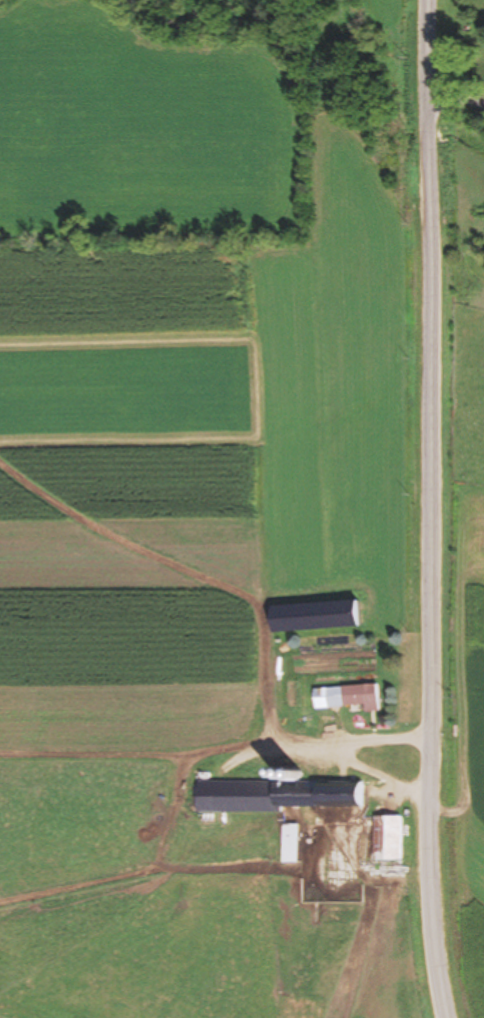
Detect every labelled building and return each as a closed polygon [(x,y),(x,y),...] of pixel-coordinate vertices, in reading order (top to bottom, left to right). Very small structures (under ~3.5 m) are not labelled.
[(328,709),(370,707),(371,713),(386,712),(384,685),(328,688),(328,709)] [(287,695),(287,717),(322,717),(322,695),(287,695)] [(289,862),(310,863),(311,825),(298,825),(299,808),(325,808),(325,826),(363,826),(363,861),(407,861),(408,816),(388,815),(388,805),(382,805),(383,784),(329,783),(329,760),(301,759),(301,760),(280,760),(280,808),(289,808),(289,862)]
